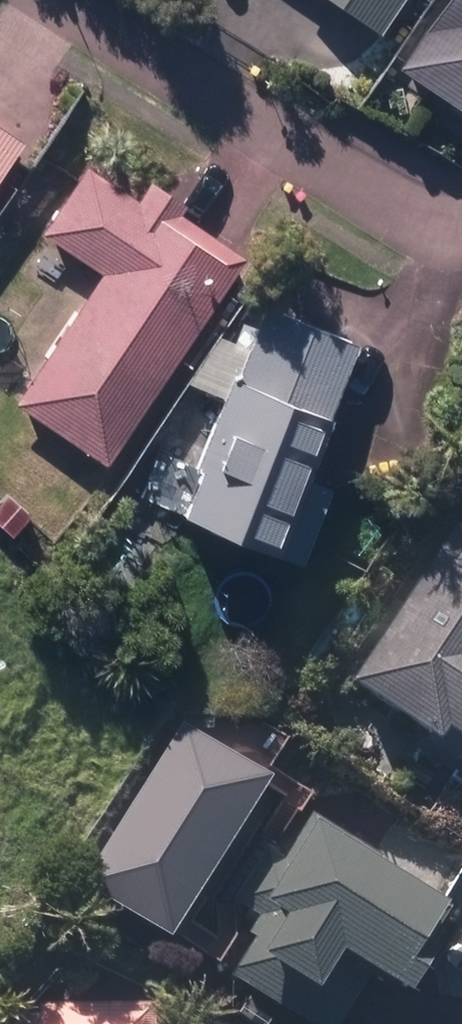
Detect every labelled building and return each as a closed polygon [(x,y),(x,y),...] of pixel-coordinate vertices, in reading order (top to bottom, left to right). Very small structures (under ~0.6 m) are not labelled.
[(396,0),(341,0),(379,25),(396,0)] [(403,62),(461,101),(461,0),(444,0),(403,62)] [(25,141),(0,124),(0,178),(25,141)] [(16,401),(106,462),(244,259),(181,216),(187,208),(151,183),(138,202),(86,167),(42,233),(102,274),(16,401)] [(184,511),(297,560),(329,485),(303,474),(358,347),(267,307),(236,381),(233,380),(197,462),(203,465),(184,511)] [(11,536),(29,517),(8,496),(0,504),(0,525),(11,536)] [(461,778),(461,545),(447,536),(348,693),(431,744),(425,755),(461,778)] [(303,1023),(342,1023),(373,973),(410,994),(437,952),(420,941),(442,906),(312,825),(287,866),(264,852),(233,902),(261,919),(252,935),(258,940),(233,981),(303,1023)] [(151,1003),(139,1003),(84,1002),(35,1001),(35,1023),(151,1023),(151,1003)]
